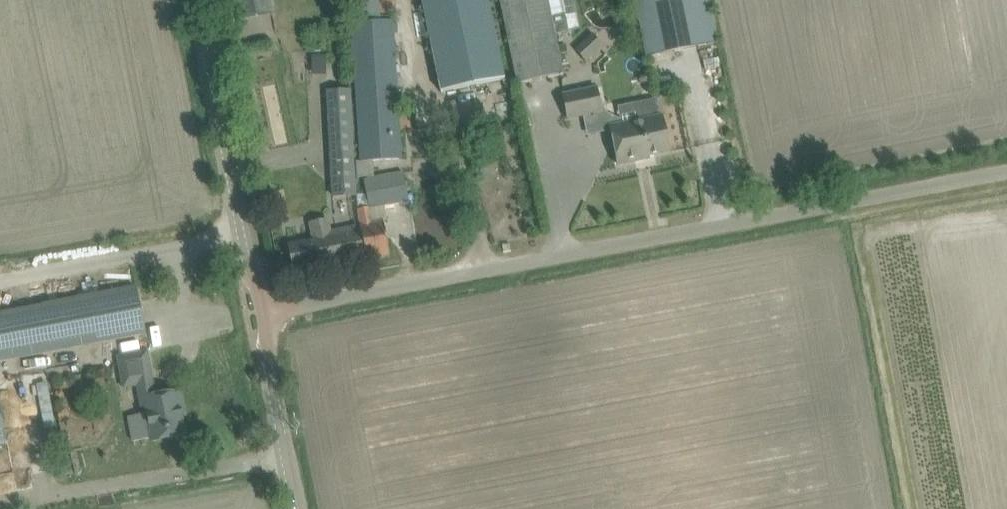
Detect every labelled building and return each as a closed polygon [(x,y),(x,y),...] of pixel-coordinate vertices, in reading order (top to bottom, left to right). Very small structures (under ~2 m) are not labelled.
[(240,17),(273,12),(271,0),(237,0),(240,17)] [(356,18),(367,17),(365,0),(354,0),(356,18)] [(441,92),(504,78),(488,0),(421,0),(441,92)] [(547,0),(499,0),(517,84),(562,75),(558,53),(556,46),(547,0)] [(647,57),(718,43),(709,0),(635,0),(647,57)] [(392,20),(354,22),(359,162),(373,161),(401,159),(395,39),(393,39),(392,20)] [(586,38),(575,48),(587,62),(598,52),(586,38)] [(565,44),(556,46),(558,53),(567,51),(565,44)] [(562,95),(567,119),(601,112),(596,88),(562,95)] [(355,195),(350,90),(328,91),(332,196),(355,195)] [(635,102),(639,121),(609,127),(617,165),(645,159),(648,159),(647,156),(668,151),(661,116),(657,98),(635,102)] [(358,209),(361,225),(368,259),(390,254),(383,221),(372,223),(370,207),(410,201),(404,172),(374,177),(364,178),(369,206),(358,209)] [(458,183),(439,185),(440,196),(459,194),(458,183)] [(368,259),(361,225),(330,231),(328,219),(311,223),(314,239),(308,240),(306,238),(297,240),(295,243),(289,244),(294,270),(325,264),(325,267),(368,259)] [(0,313),(0,362),(145,334),(135,286),(0,313)] [(145,405),(152,441),(185,435),(180,406),(184,405),(181,390),(156,395),(147,351),(118,356),(124,387),(137,385),(141,406),(145,405)] [(86,374),(73,377),(76,390),(88,388),(86,374)]
